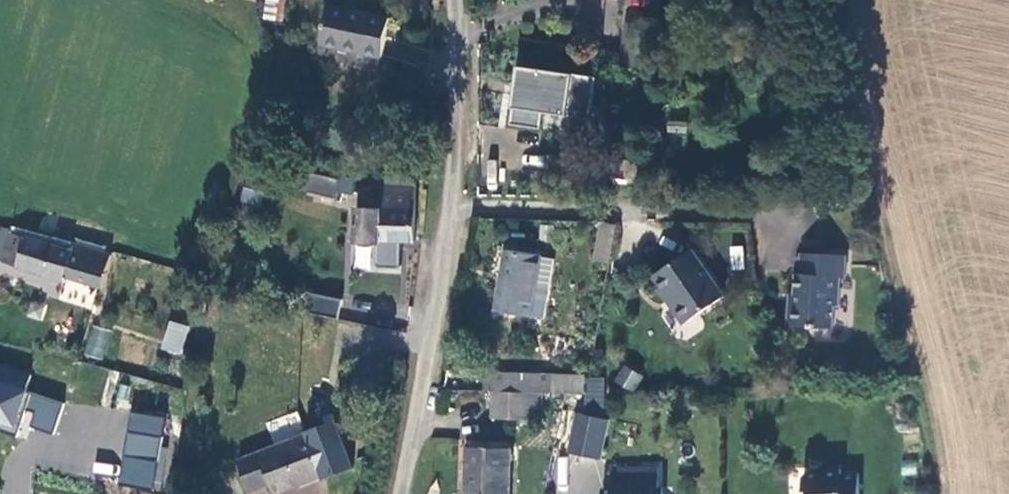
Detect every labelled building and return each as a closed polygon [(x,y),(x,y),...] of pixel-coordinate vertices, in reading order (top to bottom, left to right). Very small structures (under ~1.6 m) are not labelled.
[(285,0),(263,0),(261,19),(282,22),(285,0)] [(387,64),(393,21),(334,12),(328,53),(387,64)] [(657,22),(630,19),(628,33),(655,37),(657,22)] [(655,37),(628,33),(625,60),(653,63),(655,37)] [(550,92),(551,68),(505,62),(503,85),(516,87),(533,89),(550,92)] [(588,95),(589,77),(575,75),(573,93),(588,95)] [(531,103),(533,89),(516,87),(515,101),(531,103)] [(641,176),(642,159),(593,152),(591,170),(641,176)] [(357,192),(357,180),(315,180),(315,207),(338,207),(338,195),(352,195),(352,192),(357,192)] [(418,243),(420,194),(385,193),(384,215),(359,214),(358,250),(383,251),(384,242),(418,243)] [(620,246),(622,229),(606,227),(604,244),(620,246)] [(110,292),(120,256),(77,245),(75,253),(12,236),(3,266),(55,280),(55,278),(110,292)] [(743,246),(729,246),(730,270),(744,269),(743,246)] [(509,251),(493,311),(538,323),(554,263),(509,251)] [(848,273),(848,253),(807,252),(807,275),(801,275),(801,304),(795,312),(795,324),(801,330),(839,330),(839,297),(845,297),(845,273),(848,273)] [(688,323),(728,299),(701,256),(664,276),(678,299),(675,301),(688,323)] [(336,315),(340,299),(308,293),(304,309),(336,315)] [(159,349),(179,356),(189,327),(168,320),(159,349)] [(84,355),(105,360),(111,330),(90,326),(84,355)] [(38,390),(47,360),(20,351),(10,382),(38,390)] [(613,380),(632,392),(642,376),(622,364),(613,380)] [(583,395),(583,378),(481,377),(481,395),(489,395),(519,395),(537,395),(583,395)] [(519,420),(519,395),(489,395),(488,420),(519,420)] [(519,420),(537,420),(537,395),(519,395),(519,420)] [(120,484),(155,487),(163,416),(127,412),(120,484)] [(577,418),(569,457),(601,463),(608,424),(577,418)] [(325,478),(310,435),(242,461),(253,491),(273,483),(277,493),(282,493),(325,478)] [(510,452),(467,452),(466,493),(509,493),(510,452)] [(837,480),(836,474),(822,474),(821,475),(815,479),(809,480),(803,480),(795,491),(795,493),(851,493),(851,481),(837,480)] [(659,475),(615,475),(614,493),(660,493),(659,475)]
